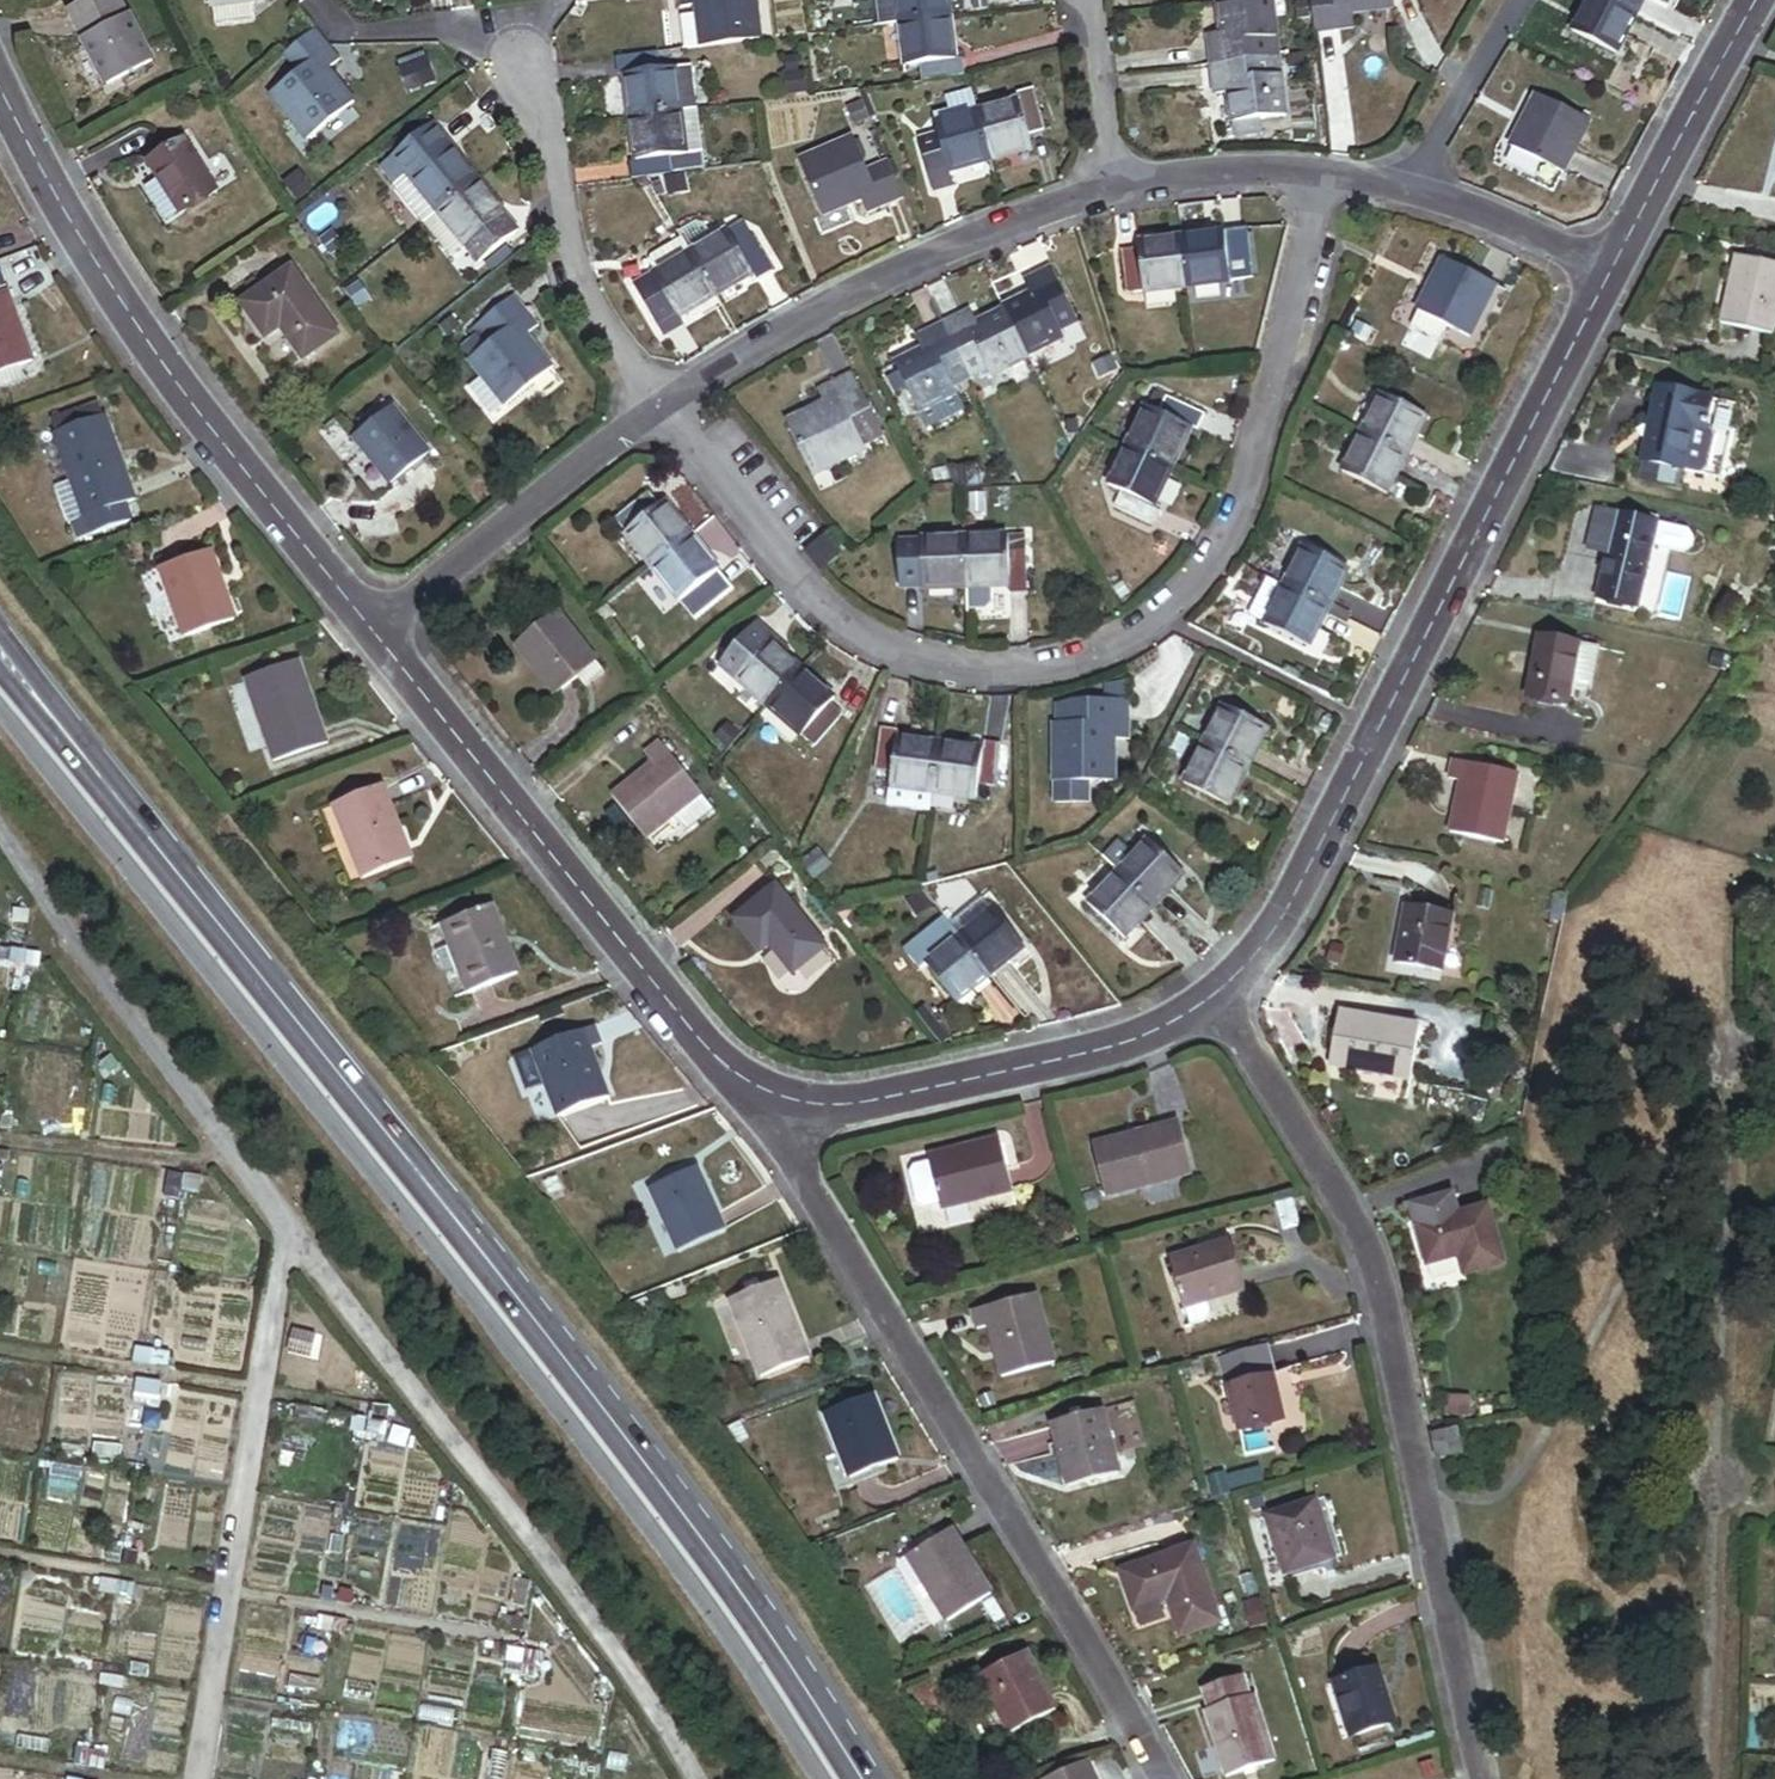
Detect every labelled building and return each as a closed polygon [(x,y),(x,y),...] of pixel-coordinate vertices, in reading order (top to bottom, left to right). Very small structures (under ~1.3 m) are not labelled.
[(70,12),(107,85),(151,62),(119,0),(94,0),(70,12)] [(211,27),(251,23),(248,1),(260,0),(208,0),(211,27)] [(754,0),(677,0),(678,7),(695,5),(696,16),(680,18),(683,49),(700,47),(759,40),(754,0)] [(946,0),(877,0),(881,25),(899,23),(948,16),(946,0)] [(1271,0),(1233,0),(1218,2),(1221,32),(1205,34),(1208,65),(1270,58),(1267,40),(1275,39),(1271,0)] [(1313,33),(1352,29),(1351,13),(1393,9),(1392,0),(1310,0),(1313,33)] [(1635,15),(1605,0),(1587,0),(1570,32),(1614,55),(1635,15)] [(1643,0),(1605,0),(1635,15),(1643,0)] [(954,60),(948,16),(899,23),(905,67),(918,65),(920,82),(963,77),(961,59),(954,60)] [(316,28),(282,55),(297,74),(271,94),(306,139),(353,102),(328,70),(341,60),(316,28)] [(691,66),(660,69),(658,52),(614,58),(616,75),(624,74),(629,119),(697,111),(691,66)] [(1285,118),(1280,74),(1271,75),(1270,58),(1208,65),(1212,95),(1228,94),(1233,139),(1262,135),(1261,120),(1285,118)] [(429,59),(399,65),(403,87),(433,81),(429,59)] [(787,79),(789,95),(806,93),(804,77),(787,79)] [(1044,130),(1032,88),(1016,93),(1018,99),(975,111),(989,161),(1032,149),(1028,135),(1044,130)] [(932,117),(937,136),(921,141),(932,183),(949,178),(947,173),(989,161),(975,111),(970,92),(946,99),(949,112),(932,117)] [(1589,121),(1537,96),(1511,148),(1563,174),(1589,121)] [(697,111),(629,119),(634,161),(626,162),(628,179),(704,170),(697,111)] [(436,213),(478,181),(433,123),(378,166),(393,186),(407,176),(436,213)] [(902,197),(886,159),(865,168),(853,138),(799,161),(821,215),(860,198),(866,212),(902,197)] [(184,141),(149,162),(160,180),(144,190),(165,224),(216,193),(184,141)] [(757,185),(739,180),(736,191),(754,197),(757,185)] [(504,214),(478,181),(436,213),(423,224),(449,258),(466,245),(476,258),(510,232),(499,218),(504,214)] [(696,224),(677,235),(680,240),(688,253),(706,242),(696,224)] [(770,272),(748,234),(734,242),(727,230),(706,242),(688,253),(715,297),(752,274),(756,280),(770,272)] [(332,233),(320,242),(331,257),(343,248),(332,233)] [(1246,281),(1241,237),(1225,238),(1224,233),(1178,238),(1184,288),(1246,281)] [(1184,288),(1178,238),(1135,243),(1136,249),(1121,251),(1125,294),(1184,288)] [(645,266),(651,276),(629,288),(662,342),(683,330),(677,319),(715,297),(688,253),(680,240),(647,260),(645,266)] [(1736,256),(1720,323),(1769,335),(1774,309),(1774,266),(1736,256)] [(1496,285),(1444,259),(1409,328),(1438,342),(1446,326),(1469,338),(1496,285)] [(1002,311),(1025,356),(1062,338),(1058,329),(1076,320),(1050,268),(1023,282),(1028,293),(1000,306),(1002,311)] [(290,269),(240,304),(265,339),(280,329),(303,361),(337,337),(335,334),(325,319),(290,269)] [(358,285),(346,294),(356,308),(369,299),(358,285)] [(33,361),(6,291),(0,293),(0,374),(33,361)] [(537,326),(512,295),(481,320),(495,337),(484,346),(476,336),(460,349),(482,377),(504,405),(505,406),(551,369),(525,336),(537,326)] [(970,311),(942,324),(968,376),(985,368),(990,377),(1026,359),(1025,356),(1002,311),(976,323),(970,311)] [(335,312),(325,319),(335,334),(345,327),(335,312)] [(453,319),(440,329),(446,338),(460,328),(453,319)] [(968,376),(942,324),(915,338),(921,351),(894,364),(918,412),(955,394),(951,385),(968,376)] [(1174,343),(1175,358),(1185,357),(1183,342),(1174,343)] [(823,404),(786,422),(812,475),(879,442),(865,412),(870,409),(852,372),(817,390),(823,404)] [(504,405),(482,377),(468,388),(491,417),(505,406),(504,405)] [(1712,402),(1658,390),(1642,462),(1659,466),(1681,471),(1692,427),(1706,430),(1712,402)] [(1405,455),(1425,417),(1381,394),(1361,432),(1405,455)] [(1171,468),(1191,428),(1198,431),(1205,417),(1166,398),(1159,413),(1146,407),(1127,446),(1171,468)] [(51,427),(54,433),(105,416),(101,404),(55,420),(51,427)] [(429,453),(393,409),(353,441),(389,485),(429,453)] [(105,416),(54,433),(82,517),(123,503),(133,500),(105,416)] [(1692,427),(1681,471),(1719,480),(1729,436),(1706,430),(1692,427)] [(1385,495),(1405,455),(1361,432),(1341,472),(1385,495)] [(1153,507),(1171,468),(1127,446),(1108,485),(1121,491),(1113,508),(1152,527),(1160,510),(1153,507)] [(1681,471),(1659,466),(1655,483),(1678,488),(1681,471)] [(956,470),(958,488),(981,485),(978,467),(956,470)] [(690,535),(663,501),(658,506),(648,493),(613,521),(650,567),(690,535)] [(986,506),(975,501),(969,515),(981,520),(986,506)] [(123,503),(82,517),(69,521),(76,541),(130,523),(123,503)] [(1655,525),(1595,511),(1586,548),(1607,553),(1596,598),(1635,607),(1650,546),(1655,525)] [(1681,531),(1655,525),(1650,546),(1676,553),(1685,548),(1687,539),(1681,531)] [(690,535),(650,567),(688,616),(692,620),(732,588),(690,535)] [(1026,593),(1025,551),(1008,551),(1008,538),(962,539),(963,588),(983,588),(1010,587),(1010,594),(1026,593)] [(837,555),(825,539),(807,553),(819,569),(837,555)] [(963,588),(962,539),(920,540),(920,541),(898,541),(899,590),(963,588)] [(1328,609),(1348,570),(1303,547),(1283,586),(1328,609)] [(210,552),(161,569),(184,637),(234,620),(210,552)] [(1308,648),(1328,609),(1283,586),(1267,578),(1247,617),(1308,648)] [(983,588),(963,588),(963,608),(976,607),(983,600),(983,588)] [(595,664),(555,613),(515,645),(555,696),(576,679),(584,688),(603,673),(595,664)] [(767,708),(801,669),(768,641),(773,635),(760,625),(732,657),(744,667),(734,678),(767,708)] [(1596,650),(1539,638),(1526,698),(1566,707),(1570,686),(1583,689),(1588,686),(1596,650)] [(744,667),(732,657),(722,668),(734,678),(744,667)] [(298,662),(245,680),(273,762),(326,744),(298,662)] [(834,698),(801,669),(767,708),(760,716),(793,745),(801,736),(813,747),(841,714),(829,704),(834,698)] [(1054,707),(1055,783),(1113,783),(1112,740),(1129,740),(1129,701),(1087,701),(1087,707),(1054,707)] [(1247,768),(1267,728),(1222,705),(1202,745),(1247,768)] [(714,739),(727,749),(739,734),(726,724),(714,739)] [(931,794),(938,744),(895,738),(896,730),(878,728),(872,771),(890,773),(888,788),(931,794)] [(995,789),(1001,746),(983,743),(982,750),(938,744),(931,794),(975,801),(977,787),(995,789)] [(711,808),(660,744),(646,755),(654,766),(629,786),(627,783),(611,796),(645,838),(671,817),(682,831),(711,808)] [(1227,806),(1247,768),(1202,745),(1182,783),(1227,806)] [(1516,774),(1452,760),(1448,780),(1462,783),(1455,814),(1451,813),(1447,832),(1499,844),(1516,774)] [(890,773),(872,771),(870,785),(888,788),(890,773)] [(381,787),(333,806),(364,880),(411,861),(381,787)] [(931,794),(888,788),(885,806),(928,812),(931,794)] [(1154,907),(1184,876),(1148,841),(1118,872),(1154,907)] [(816,851),(800,865),(814,880),(830,867),(816,851)] [(1154,907),(1118,872),(1087,904),(1123,939),(1154,907)] [(824,949),(774,886),(733,919),(759,952),(768,945),(792,975),(824,949)] [(930,907),(919,894),(907,904),(917,917),(930,907)] [(1022,948),(982,896),(947,923),(987,975),(1022,948)] [(490,905),(442,924),(450,944),(436,949),(448,980),(462,975),(470,994),(518,975),(490,905)] [(1451,916),(1404,907),(1393,962),(1440,972),(1451,916)] [(987,975),(947,923),(912,950),(953,1002),(987,975)] [(1419,1028),(1338,1014),(1329,1066),(1410,1080),(1419,1028)] [(594,1026),(533,1048),(557,1116),(608,1097),(601,1077),(597,1079),(587,1050),(600,1045),(594,1026)] [(1177,1124),(1092,1145),(1105,1195),(1189,1174),(1177,1124)] [(1012,1193),(999,1140),(928,1158),(929,1162),(914,1166),(909,1173),(916,1202),(923,1207),(939,1203),(941,1210),(1012,1193)] [(697,1168),(650,1188),(676,1250),(724,1230),(697,1168)] [(556,1180),(545,1185),(549,1196),(561,1191),(556,1180)] [(1487,1208),(1416,1227),(1426,1265),(1458,1256),(1464,1276),(1503,1266),(1487,1208)] [(1241,1292),(1226,1243),(1168,1260),(1188,1327),(1206,1322),(1209,1317),(1205,1303),(1241,1292)] [(746,1292),(728,1298),(759,1377),(807,1359),(777,1280),(759,1287),(756,1279),(743,1284),(746,1292)] [(1053,1364),(1036,1295),(971,1311),(976,1331),(992,1327),(999,1358),(996,1359),(1000,1377),(1053,1364)] [(648,1300),(633,1307),(639,1321),(654,1314),(648,1300)] [(1282,1419),(1272,1375),(1225,1386),(1235,1430),(1282,1419)] [(871,1395),(823,1414),(849,1480),(897,1461),(871,1395)] [(1469,1399),(1447,1397),(1446,1416),(1468,1417),(1469,1399)] [(1118,1474),(1102,1411),(1082,1416),(1080,1409),(1069,1411),(1071,1419),(1052,1423),(1068,1487),(1118,1474)] [(740,1425),(728,1431),(736,1446),(748,1440),(740,1425)] [(1206,1479),(1212,1498),(1229,1493),(1224,1474),(1206,1479)] [(1315,1502),(1266,1516),(1283,1574),(1332,1559),(1315,1502)] [(950,1528),(905,1556),(946,1621),(991,1593),(950,1528)] [(1219,1623),(1193,1547),(1121,1572),(1141,1629),(1168,1620),(1161,1602),(1166,1600),(1179,1637),(1219,1623)] [(1025,1653),(978,1677),(1008,1735),(1055,1710),(1025,1653)] [(1378,1672),(1335,1685),(1350,1736),(1393,1723),(1378,1672)] [(1243,1677),(1200,1690),(1207,1711),(1204,1711),(1225,1778),(1274,1763),(1254,1696),(1249,1697),(1243,1677)] [(1052,1778),(1097,1778),(1090,1762),(1052,1778)]
